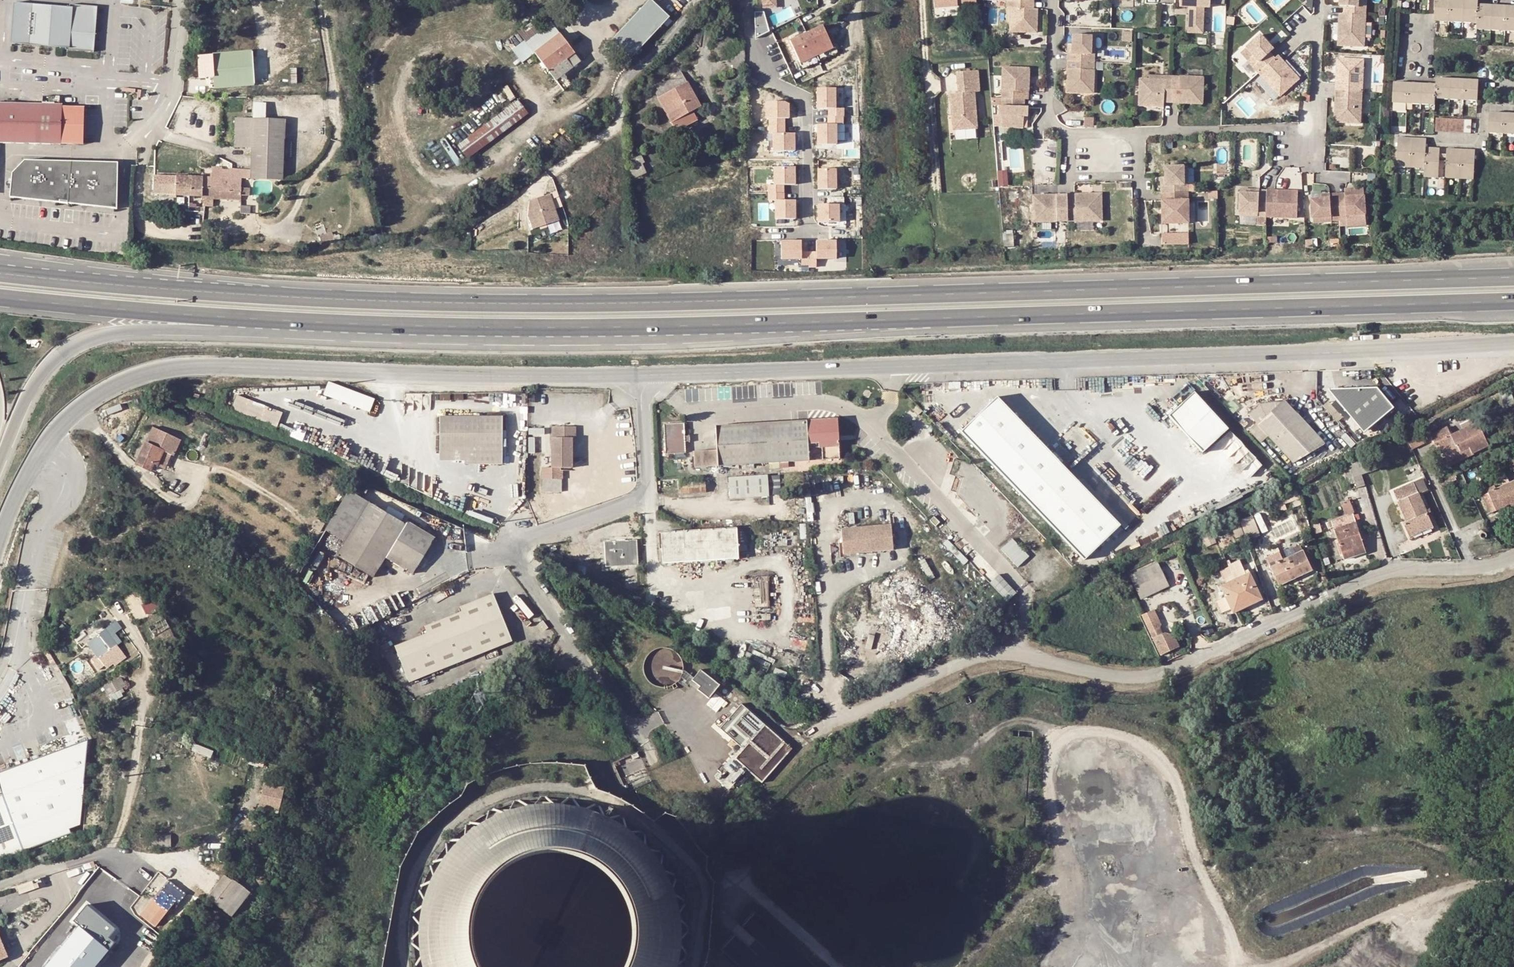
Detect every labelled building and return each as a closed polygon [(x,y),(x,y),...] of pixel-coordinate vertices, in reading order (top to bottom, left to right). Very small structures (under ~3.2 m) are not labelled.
[(16,42),(34,44),(37,1),(19,0),(16,42)] [(1032,0),(1005,0),(1003,25),(1030,27),(1032,0)] [(1178,4),(1188,4),(1188,23),(1202,23),(1202,4),(1208,4),(1208,0),(1178,0),(1178,4)] [(1343,3),(1345,3),(1345,12),(1364,13),(1365,5),(1360,5),(1361,0),(1343,0),(1343,3)] [(1433,22),(1475,23),(1475,29),(1513,30),(1513,5),(1477,4),(1477,0),(1434,0),(1433,22)] [(99,15),(97,15),(71,13),(72,4),(37,1),(34,44),(97,49),(99,15)] [(613,40),(630,57),(669,19),(651,1),(613,40)] [(72,4),(71,13),(97,15),(97,4),(72,2),(72,4)] [(767,32),(766,10),(755,11),(757,33),(767,32)] [(1363,20),(1364,13),(1345,12),(1340,12),(1339,19),(1343,19),(1342,33),(1339,33),(1339,42),(1362,44),(1362,35),(1359,34),(1360,20),(1363,20)] [(834,40),(823,17),(790,33),(800,56),(834,40)] [(528,37),(537,48),(559,31),(551,20),(528,37)] [(1092,62),(1094,62),(1095,47),(1091,46),(1092,33),(1092,28),(1074,28),(1073,38),(1070,38),(1069,61),(1092,62)] [(1255,29),(1238,47),(1243,53),(1246,50),(1255,63),(1252,65),(1258,71),(1261,68),(1277,53),(1271,46),(1268,48),(1258,35),(1261,34),(1255,29)] [(537,48),(559,78),(568,72),(567,69),(572,65),(566,57),(575,51),(559,31),(537,48)] [(242,64),(253,63),(252,49),(209,51),(209,64),(199,65),(200,75),(210,75),(242,73),(242,64)] [(1362,51),(1338,49),(1337,58),(1342,58),(1341,72),(1336,72),(1335,80),(1341,81),(1360,82),(1361,74),(1357,74),(1359,59),(1362,59),(1362,51)] [(575,51),(566,57),(572,65),(580,59),(575,51)] [(1282,60),(1277,53),(1261,68),(1265,73),(1264,74),(1269,79),(1267,81),(1276,92),(1290,78),(1282,70),(1285,68),(1279,63),(1282,60)] [(1021,91),(1025,91),(1027,60),(1000,59),(999,90),(1021,91)] [(1282,60),(1279,63),(1285,68),(1288,65),(1282,60)] [(1065,61),(1064,85),(1091,86),(1092,62),(1069,61),(1065,61)] [(242,73),(210,75),(210,85),(255,83),(253,63),(242,64),(242,73)] [(956,128),(980,125),(975,89),(980,88),(978,68),(957,70),(959,91),(951,92),(956,128)] [(1139,73),(1139,100),(1162,100),(1162,96),(1170,96),(1170,69),(1162,69),(1162,73),(1139,73)] [(1170,69),(1170,96),(1200,96),(1200,69),(1194,69),(1194,73),(1178,73),(1178,69),(1170,69)] [(668,118),(671,120),(675,128),(698,115),(693,106),(698,104),(679,70),(651,85),(668,118)] [(565,86),(573,80),(568,72),(559,78),(565,86)] [(1392,82),(1391,104),(1432,105),(1432,99),(1474,100),(1475,79),(1433,77),(1433,83),(1392,82)] [(1359,92),(1360,82),(1341,81),(1340,88),(1337,89),(1337,100),(1334,101),(1334,110),(1350,111),(1351,102),(1355,103),(1356,92),(1359,92)] [(816,87),(816,107),(836,107),(836,87),(816,87)] [(1021,91),(999,90),(998,97),(995,97),(995,106),(1000,106),(999,118),(1020,119),(1021,107),(1025,107),(1025,98),(1021,98),(1021,91)] [(38,92),(38,101),(57,101),(58,92),(38,92)] [(58,137),(58,105),(58,101),(57,101),(38,101),(0,100),(0,139),(58,140),(58,137)] [(520,100),(456,142),(467,157),(530,115),(520,100)] [(771,151),(796,150),(795,131),(786,131),(786,116),(790,116),(789,100),(765,100),(765,116),(770,116),(771,151)] [(252,118),(266,118),(267,102),(252,102),(252,118)] [(78,106),(58,105),(58,137),(77,138),(78,106)] [(1488,112),(1487,131),(1513,131),(1513,113),(1488,112)] [(829,123),(844,121),(843,114),(828,116),(829,123)] [(233,147),(251,148),(252,118),(234,117),(233,147)] [(1435,117),(1435,131),(1472,131),(1472,117),(1435,117)] [(266,118),(252,118),(251,148),(250,166),(260,166),(272,175),(272,179),(280,180),(283,119),(266,118)] [(816,124),(817,144),(838,143),(837,122),(816,124)] [(1422,147),(1423,137),(1392,136),(1391,167),(1420,167),(1419,176),(1433,176),(1433,160),(1434,153),(1434,147),(1422,147)] [(1441,148),(1441,154),(1441,160),(1440,177),(1470,178),(1471,149),(1441,148)] [(1194,192),(1194,184),(1193,176),(1188,177),(1187,162),(1187,158),(1170,159),(1170,170),(1166,170),(1167,186),(1168,201),(1172,201),(1173,208),(1169,208),(1170,217),(1196,215),(1195,207),(1192,207),(1191,192),(1194,192)] [(11,173),(11,196),(117,208),(118,162),(24,159),(11,173)] [(197,192),(196,194),(237,196),(237,184),(238,175),(250,175),(250,166),(211,164),(211,174),(152,171),(152,190),(197,192)] [(773,218),(797,217),(796,198),(785,198),(785,184),(797,183),(796,164),(773,165),(774,184),(768,184),(768,200),(773,200),(773,218)] [(272,179),(272,175),(260,166),(250,166),(250,175),(250,179),(272,179)] [(817,188),(837,188),(837,167),(817,167),(817,188)] [(1348,201),(1366,198),(1363,179),(1352,181),(1352,178),(1336,180),(1337,184),(1340,203),(1348,201)] [(1333,204),(1340,203),(1337,184),(1336,180),(1321,183),(1322,187),(1311,188),(1315,207),(1333,204)] [(1268,205),(1268,209),(1276,209),(1276,205),(1290,204),(1290,208),(1299,208),(1298,181),(1267,182),(1268,205)] [(1240,183),(1241,206),(1260,206),(1260,209),(1268,209),(1268,205),(1267,182),(1240,183)] [(237,196),(249,197),(249,184),(237,184),(237,196)] [(1050,215),(1060,215),(1071,215),(1071,211),(1086,211),(1086,215),(1095,215),(1095,188),(1086,188),(1078,188),(1060,188),(1043,188),(1035,188),(1026,188),(1026,215),(1035,215),(1035,211),(1050,211),(1050,215)] [(529,210),(533,226),(559,218),(555,203),(563,201),(560,191),(552,193),(552,191),(531,197),(529,210)] [(840,220),(839,202),(816,204),(817,221),(840,220)] [(1268,218),(1268,209),(1260,209),(1260,218),(1268,218)] [(801,258),(802,239),(780,239),(780,258),(801,258)] [(816,239),(816,250),(802,250),(802,265),(817,265),(817,259),(837,259),(837,239),(816,239)] [(373,401),(331,381),(324,393),(367,413),(373,401)] [(1379,385),(1328,387),(1366,432),(1397,406),(1379,385)] [(1202,447),(1228,425),(1194,388),(1169,411),(1202,447)] [(291,413),(238,394),(232,409),(285,428),(291,413)] [(997,395),(961,430),(1085,559),(1122,524),(997,395)] [(1329,409),(1343,424),(1348,420),(1334,404),(1329,409)] [(1287,410),(1325,453),(1333,449),(1292,405),(1287,410)] [(1287,410),(1284,406),(1266,406),(1255,417),(1264,426),(1256,433),(1265,443),(1272,436),(1300,465),(1325,453),(1287,410)] [(504,415),(441,415),(440,447),(464,447),(464,461),(503,461),(504,415)] [(841,455),(840,415),(809,416),(809,441),(822,441),(823,456),(841,455)] [(809,416),(716,419),(717,445),(718,460),(776,457),(810,457),(809,441),(809,416)] [(684,418),(663,419),(665,449),(686,449),(685,437),(684,430),(684,418)] [(1458,452),(1461,454),(1469,450),(1469,457),(1490,446),(1478,422),(1469,418),(1460,424),(1452,434),(1447,425),(1435,431),(1431,441),(1442,456),(1457,450),(1458,452)] [(161,446),(169,451),(177,435),(152,422),(144,438),(133,460),(145,466),(149,459),(153,461),(161,446)] [(576,426),(550,426),(550,444),(572,444),(572,441),(575,441),(576,426)] [(1405,444),(1415,436),(1411,428),(1399,434),(1405,444)] [(572,444),(550,444),(549,467),(540,467),(540,478),(558,478),(559,468),(572,468),(572,444)] [(694,461),(718,460),(717,445),(693,446),(694,461)] [(169,451),(161,446),(153,461),(162,465),(169,451)] [(1376,448),(1385,464),(1388,463),(1381,446),(1376,448)] [(464,447),(440,447),(440,460),(464,461),(464,447)] [(768,469),(729,471),(730,493),(768,491),(768,469)] [(1487,483),(1489,487),(1479,497),(1480,504),(1490,523),(1498,520),(1497,513),(1510,505),(1513,507),(1513,476),(1510,478),(1508,473),(1503,476),(1505,480),(1495,484),(1493,480),(1487,483)] [(1412,479),(1418,493),(1425,491),(1418,477),(1412,479)] [(558,478),(540,478),(540,490),(557,491),(558,478)] [(1406,535),(1431,526),(1418,493),(1412,479),(1391,487),(1404,519),(1400,520),(1406,535)] [(372,577),(388,556),(416,572),(434,537),(351,487),(318,539),(372,577)] [(1341,502),(1344,511),(1328,517),(1342,557),(1363,549),(1347,500),(1341,502)] [(944,517),(940,512),(934,517),(939,521),(944,517)] [(1237,518),(1245,539),(1258,534),(1250,514),(1237,518)] [(845,548),(893,545),(891,521),(843,524),(845,548)] [(736,525),(661,530),(664,560),(738,555),(736,525)] [(1030,556),(1013,538),(1001,548),(1002,552),(1013,564),(1018,567),(1029,558),(1030,556)] [(606,566),(638,564),(637,540),(605,542),(606,566)] [(1311,565),(1304,546),(1282,555),(1279,547),(1266,551),(1275,575),(1292,568),(1293,572),(1311,565)] [(1137,598),(1166,584),(1155,559),(1126,573),(1137,598)] [(1221,582),(1230,607),(1258,596),(1249,571),(1245,573),(1240,560),(1230,564),(1235,577),(1221,582)] [(1276,579),(1293,572),(1292,568),(1275,575),(1276,579)] [(1015,590),(999,575),(994,578),(990,582),(994,588),(999,593),(1004,598),(1008,602),(1016,593),(1015,590)] [(428,625),(431,631),(395,645),(411,682),(514,640),(494,593),(460,606),(462,611),(428,625)] [(1151,608),(1138,614),(1148,636),(1156,654),(1168,648),(1174,645),(1168,631),(1165,632),(1160,630),(1157,632),(1155,626),(1157,621),(1151,608)] [(83,640),(104,665),(116,656),(118,659),(123,655),(102,626),(83,640)] [(721,684),(701,669),(693,679),(701,686),(699,689),(710,698),(721,684)] [(107,693),(125,682),(120,674),(102,685),(107,693)] [(109,693),(112,699),(125,694),(122,688),(109,693)] [(795,747),(742,705),(722,730),(747,750),(739,759),(767,782),(795,747)] [(90,741),(0,772),(0,787),(3,795),(0,796),(0,861),(72,835),(70,830),(64,812),(85,805),(90,741)] [(164,749),(155,749),(154,756),(163,757),(164,749)] [(262,780),(258,801),(276,805),(281,783),(262,780)] [(85,825),(85,805),(64,812),(70,830),(85,825)] [(584,812),(566,807),(547,806),(529,806),(510,810),(493,816),(476,825),(461,835),(447,848),(436,863),(426,879),(419,896),(415,914),(413,933),(414,951),(417,966),(671,966),(673,958),(675,939),(674,921),(670,902),(664,885),(656,868),(645,853),(632,840),(617,828),(601,819),(584,812)] [(244,836),(233,831),(228,843),(239,848),(244,836)] [(205,869),(195,881),(206,889),(215,877),(205,869)] [(229,912),(248,888),(221,869),(215,877),(206,889),(204,892),(229,912)] [(179,899),(184,891),(164,877),(139,913),(156,924),(175,896),(179,899)] [(76,924),(41,966),(93,966),(115,940),(109,936),(116,928),(86,902),(71,920),(76,924)]
